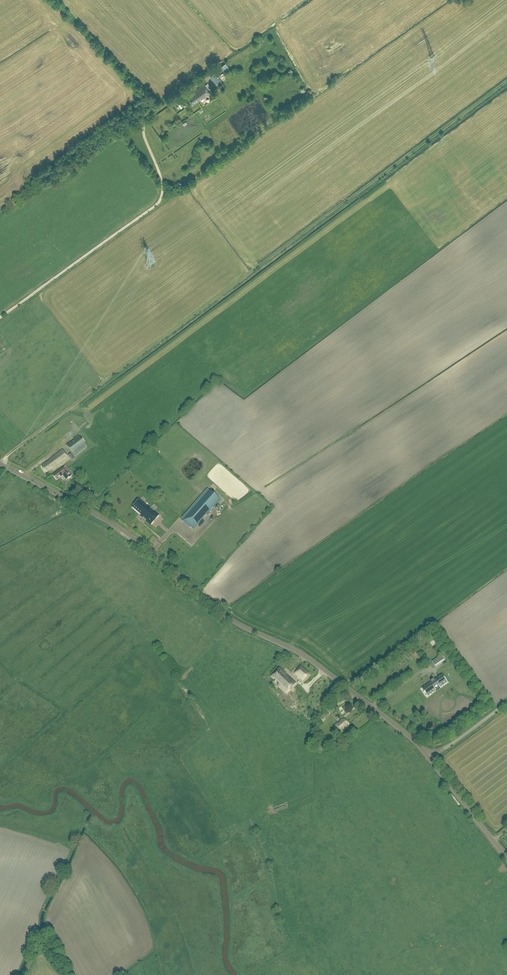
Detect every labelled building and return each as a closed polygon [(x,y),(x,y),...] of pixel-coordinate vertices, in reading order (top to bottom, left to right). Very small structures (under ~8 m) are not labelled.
[(227,61),(222,65),(225,70),(230,66),(227,61)] [(204,76),(205,77),(210,74),(211,76),(209,76),(215,85),(221,81),(214,70),(204,76)] [(193,104),(207,94),(208,96),(211,94),(208,89),(210,87),(208,83),(205,85),(204,84),(195,91),(195,92),(188,97),(193,104)] [(64,427),(50,436),(55,443),(68,434),(64,427)] [(78,437),(74,440),(75,441),(72,443),(71,442),(66,445),(75,457),(87,448),(83,444),(86,442),(83,438),(81,440),(78,437)] [(62,465),(69,460),(62,451),(43,465),(44,467),(43,468),(46,473),(51,469),(53,471),(62,465)] [(64,468),(53,476),(56,481),(63,476),(66,481),(71,478),(72,477),(66,467),(64,468)] [(86,497),(91,492),(87,488),(82,494),(86,497)] [(190,527),(193,530),(220,500),(209,491),(185,519),(191,525),(190,527)] [(159,516),(140,500),(133,508),(148,521),(147,522),(151,526),(159,516)] [(441,656),(432,662),(435,667),(444,660),(441,656)] [(303,682),(312,671),(304,664),(295,674),(303,682)] [(274,683),(285,693),(286,692),(288,694),(284,698),(296,714),(304,708),(294,695),(299,688),(279,669),(271,677),(276,681),(274,683)] [(431,684),(423,690),(427,696),(435,691),(434,688),(438,685),(439,688),(446,683),(442,676),(435,681),(436,684),(433,681),(431,682),(433,686),(432,686),(431,684)] [(320,718),(323,721),(330,715),(337,710),(334,707),(333,707),(332,705),(327,709),(328,711),(320,718)] [(344,728),(349,725),(345,720),(343,721),(342,720),(334,726),(340,733),(345,729),(344,728)]
